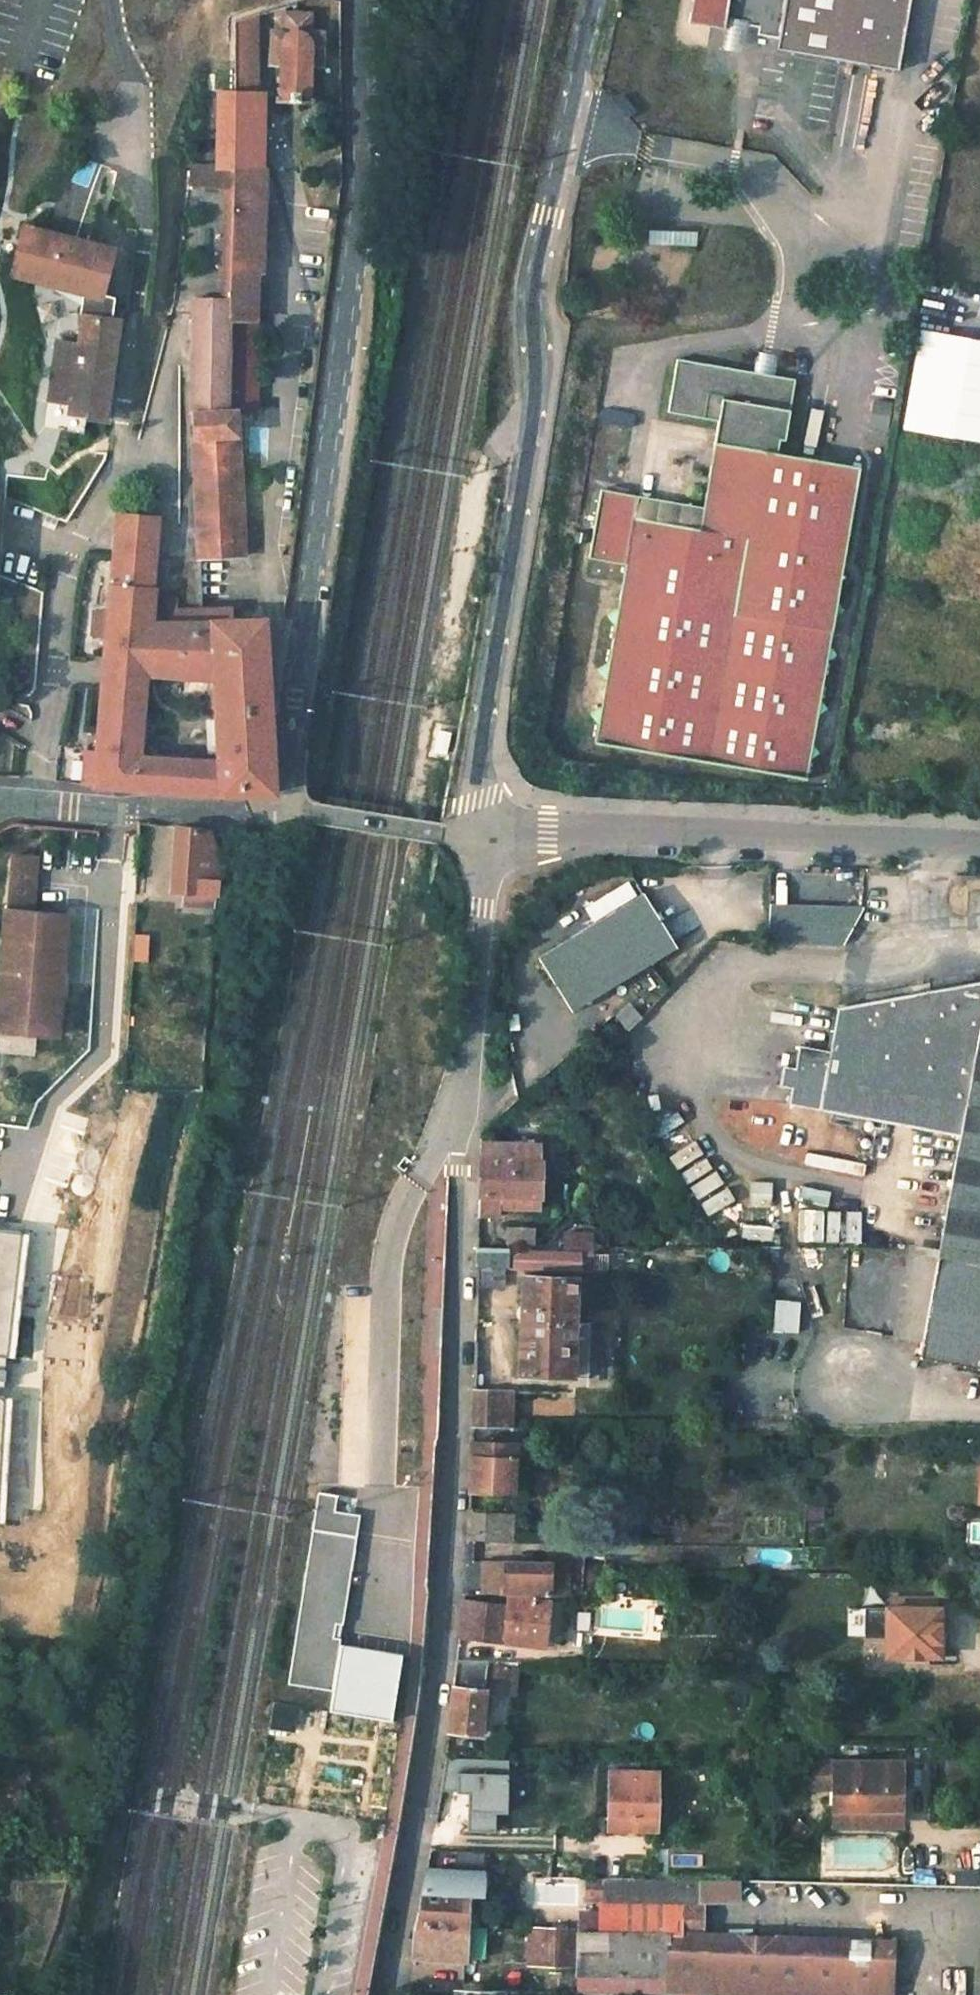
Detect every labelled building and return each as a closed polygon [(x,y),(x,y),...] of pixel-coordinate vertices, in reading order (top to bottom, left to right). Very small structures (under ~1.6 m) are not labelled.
[(683,21),(705,25),(707,12),(720,14),(715,45),(740,49),(746,18),(757,19),(755,31),(775,34),(773,49),(899,70),(911,0),(686,0),(683,21)] [(234,406),(231,345),(247,345),(248,313),(251,262),(255,262),(260,166),(256,165),(257,152),(259,92),(253,92),(257,9),(234,15),(231,92),(229,156),(228,167),(228,183),(225,261),(224,291),(191,293),(188,409),(190,442),(196,558),(244,556),(236,439),(234,406)] [(277,63),(275,101),(308,103),(310,63),(321,64),(322,28),(311,28),(311,13),(279,13),(278,28),(265,27),(263,62),(277,63)] [(228,167),(229,156),(203,156),(180,153),(178,179),(228,183),(228,167)] [(694,243),(694,229),(668,231),(668,244),(694,243)] [(111,272),(25,247),(21,260),(34,264),(32,271),(24,268),(16,294),(63,307),(84,313),(80,337),(82,337),(78,365),(54,362),(46,416),(70,419),(68,432),(105,438),(122,338),(109,338),(111,272)] [(621,564),(590,741),(801,779),(859,465),(771,449),(774,430),(782,431),(791,379),(673,359),(663,412),(713,421),(699,504),(695,527),(630,516),(634,493),(597,487),(593,510),(585,558),(621,564)] [(601,408),(599,422),(631,426),(633,412),(601,408)] [(630,516),(695,527),(699,504),(634,493),(630,516)] [(120,524),(117,580),(116,584),(115,591),(114,599),(92,788),(201,794),(218,794),(272,794),(269,736),(267,691),(264,620),(234,623),(233,607),(198,610),(170,612),(170,601),(155,601),(154,614),(149,613),(151,586),(156,522),(121,520),(120,524)] [(177,829),(171,890),(212,894),(218,852),(208,829),(178,826),(177,829)] [(21,844),(9,1018),(69,1021),(78,904),(43,902),(47,847),(21,844)] [(648,894),(542,955),(573,1009),(679,948),(648,894)] [(863,911),(770,908),(768,945),(843,948),(863,914),(863,911)] [(832,1007),(824,1048),(793,1043),(788,1065),(776,1063),(772,1084),(815,1093),(812,1109),(828,1112),(952,1135),(948,1155),(979,1161),(979,980),(832,1007)] [(478,1160),(477,1206),(497,1207),(497,1199),(531,1201),(532,1191),(536,1191),(536,1169),(533,1169),(533,1149),(479,1148),(478,1160)] [(948,1155),(929,1240),(926,1256),(979,1267),(979,1161),(948,1155)] [(23,1232),(0,1230),(0,1389),(7,1389),(9,1356),(23,1232)] [(17,1357),(31,1233),(23,1232),(9,1356),(17,1357)] [(476,1250),(475,1269),(500,1270),(502,1270),(503,1251),(476,1250)] [(534,1252),(533,1271),(577,1273),(578,1254),(534,1252)] [(926,1256),(902,1253),(884,1338),(910,1341),(926,1256)] [(926,1256),(910,1341),(906,1358),(979,1372),(979,1267),(926,1256)] [(475,1269),(474,1291),(500,1292),(500,1270),(475,1269)] [(525,1278),(523,1322),(574,1324),(576,1280),(525,1278)] [(585,1316),(584,1324),(610,1325),(611,1317),(585,1316)] [(523,1322),(522,1374),(572,1377),(574,1324),(523,1322)] [(471,1389),(470,1428),(520,1429),(521,1391),(471,1389)] [(15,1397),(7,1396),(0,1518),(0,1522),(8,1523),(15,1397)] [(468,1485),(468,1491),(512,1492),(515,1444),(469,1443),(468,1485)] [(337,1495),(317,1492),(287,1684),(331,1691),(328,1710),(389,1720),(400,1653),(338,1643),(339,1638),(342,1624),(359,1514),(334,1511),(337,1495)] [(467,1515),(466,1542),(509,1542),(511,1516),(467,1515)] [(485,1561),(484,1594),(549,1597),(551,1564),(485,1561)] [(886,1597),(886,1609),(931,1610),(932,1599),(886,1597)] [(460,1628),(459,1632),(545,1642),(549,1604),(508,1601),(508,1604),(463,1601),(460,1628)] [(883,1609),(882,1656),(933,1656),(935,1610),(931,1610),(886,1609),(883,1609)] [(450,1702),(447,1732),(479,1736),(482,1693),(511,1696),(514,1666),(485,1663),(485,1662),(456,1662),(450,1702)] [(505,1813),(506,1761),(444,1759),(438,1792),(465,1792),(472,1792),(471,1811),(465,1811),(464,1832),(493,1833),(493,1814),(505,1813)] [(831,1791),(831,1765),(811,1764),(811,1791),(831,1791)] [(831,1826),(899,1828),(901,1766),(838,1765),(831,1765),(831,1791),(831,1826)] [(607,1772),(605,1827),(654,1828),(655,1772),(607,1772)] [(596,1932),(696,1934),(696,1905),(696,1884),(597,1882),(596,1899),(596,1932)] [(696,1905),(738,1906),(739,1885),(696,1884),(696,1905)] [(461,1893),(419,1892),(416,1907),(412,1927),(459,1928),(460,1913),(461,1893)] [(476,1894),(461,1893),(460,1913),(475,1914),(476,1894)] [(574,1931),(596,1932),(596,1915),(574,1914),(574,1931)] [(411,1947),(410,1959),(457,1961),(459,1928),(412,1927),(411,1947)] [(524,1930),(522,1961),(572,1963),(574,1931),(524,1930)] [(588,1994),(694,1994),(696,1934),(596,1932),(574,1931),(572,1963),(571,1994),(588,1994)] [(809,1940),(704,1938),(702,1994),(871,1994),(871,1959),(809,1958),(809,1940)]
